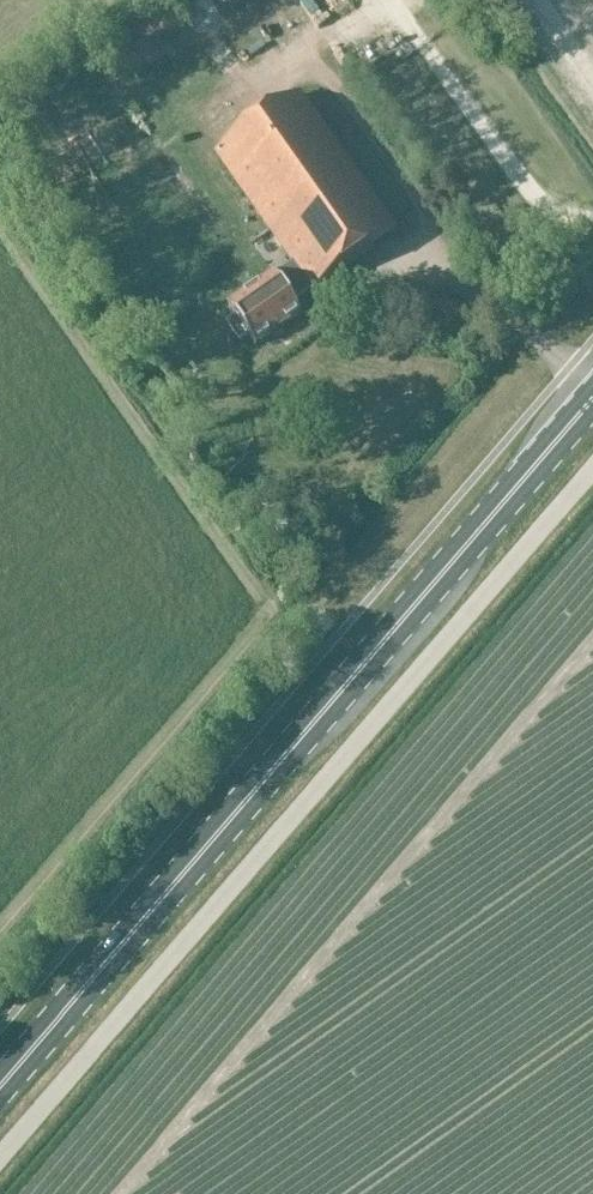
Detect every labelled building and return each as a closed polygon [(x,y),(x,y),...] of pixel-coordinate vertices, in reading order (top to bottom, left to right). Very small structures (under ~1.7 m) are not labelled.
[(173,4),(148,22),(159,37),(184,20),(173,4)] [(132,45),(123,50),(135,70),(160,56),(152,43),(136,52),(132,45)] [(298,304),(401,231),(304,93),(216,156),(301,276),(285,287),(285,286),(239,320),(258,347),(305,314),(298,304)] [(93,129),(47,162),(64,186),(110,153),(93,129)]
